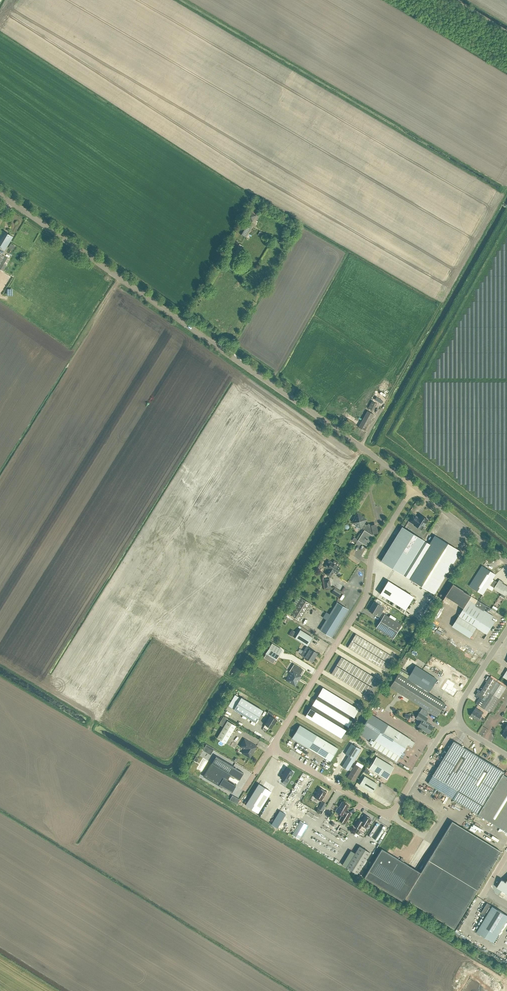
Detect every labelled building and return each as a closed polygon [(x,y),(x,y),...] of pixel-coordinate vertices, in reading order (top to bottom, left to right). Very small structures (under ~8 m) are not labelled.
[(253,222),(256,215),(250,211),(246,218),(253,222)] [(13,237),(2,230),(0,234),(0,247),(5,250),(13,237)] [(238,261),(240,256),(238,255),(243,246),(236,242),(228,255),(238,261)] [(3,271),(10,259),(0,253),(0,269),(3,271)] [(372,401),(367,408),(372,411),(377,404),(372,401)] [(370,424),(371,421),(370,420),(373,414),(367,411),(358,427),(364,430),(369,423),(370,424)] [(353,426),(355,423),(348,418),(346,422),(353,426)] [(366,527),(362,525),(366,519),(361,517),(362,516),(357,513),(354,518),(355,518),(352,523),(360,528),(361,528),(364,530),(358,540),(360,542),(366,546),(373,534),(373,532),(377,531),(376,526),(372,527),(371,525),(368,523),(366,527)] [(418,517),(413,514),(408,521),(414,525),(422,530),(428,519),(420,514),(418,517)] [(424,541),(408,531),(408,530),(402,527),(380,561),(388,565),(389,566),(403,575),(408,578),(429,544),(424,541)] [(434,594),(460,551),(435,535),(408,578),(434,594)] [(339,564),(334,560),(333,563),(331,562),(327,568),(328,569),(325,574),(330,577),(334,572),(336,574),(340,568),(338,566),(339,564)] [(482,565),(469,585),(483,594),(485,591),(489,585),(493,579),(496,574),(482,565)] [(493,579),(489,585),(494,587),(493,588),(506,596),(506,595),(506,585),(503,582),(499,579),(498,582),(493,579)] [(380,593),(405,609),(413,596),(388,581),(380,593)] [(310,603),(301,598),(298,596),(287,613),(299,620),(310,603)] [(485,605),(471,596),(452,626),(470,637),(477,627),(487,634),(495,621),(492,619),(494,616),(483,609),(485,605)] [(368,610),(376,615),(381,606),(374,601),(368,610)] [(326,619),(320,630),(331,637),(348,609),(337,602),(329,614),(326,612),(323,617),(326,619)] [(393,638),(402,625),(385,614),(376,628),(393,638)] [(308,646),(313,638),(300,630),(295,638),(308,646)] [(355,634),(348,647),(383,668),(391,656),(355,634)] [(275,660),(282,649),(271,643),(265,654),(275,660)] [(308,660),(312,662),(317,653),(310,648),(304,657),(305,659),(307,660),(308,660)] [(341,659),(337,667),(372,689),(377,682),(341,659)] [(285,680),(295,686),(302,675),(300,674),(303,669),(294,663),(289,671),(290,672),(285,680)] [(415,665),(406,679),(427,693),(436,679),(415,665)] [(336,668),(331,675),(367,698),(372,690),(336,668)] [(444,703),(427,693),(406,679),(397,674),(393,680),(392,679),(390,681),(392,682),(389,687),(436,717),(444,703)] [(481,706),(490,712),(506,687),(490,677),(488,680),(481,691),(479,690),(476,695),(482,699),(484,696),(487,697),(481,706)] [(447,685),(443,690),(452,696),(457,689),(452,687),(454,684),(447,679),(444,683),(447,685)] [(316,702),(351,724),(358,714),(359,712),(323,690),(322,692),(316,702)] [(234,709),(255,722),(263,710),(242,697),(234,709)] [(342,740),(349,728),(313,706),(306,718),(342,740)] [(483,713),(475,708),(474,710),(470,716),(478,721),(483,713)] [(266,714),(270,716),(265,724),(271,728),(276,719),(272,717),(273,714),(268,711),(266,714)] [(428,733),(432,727),(423,721),(426,717),(419,712),(415,718),(420,721),(417,726),(428,733)] [(397,759),(399,756),(407,743),(411,746),(414,742),(409,739),(410,739),(398,731),(389,726),(385,723),(370,714),(369,716),(361,728),(359,730),(360,731),(374,739),(374,740),(371,745),(396,761),(397,759)] [(223,716),(218,724),(222,726),(227,718),(223,716)] [(227,744),(237,726),(228,721),(218,738),(227,744)] [(316,735),(311,732),(302,726),(299,725),(292,738),(309,748),(322,756),(330,761),(338,748),(332,744),(317,735),(316,735)] [(251,758),(258,746),(245,739),(240,747),(244,749),(242,753),(251,758)] [(503,773),(504,771),(453,740),(427,783),(506,831),(506,776),(503,773)] [(352,768),(350,766),(354,760),(360,749),(351,743),(344,754),(348,756),(341,766),(347,770),(348,769),(350,771),(347,777),(353,781),(361,768),(354,764),(352,768)] [(385,779),(393,767),(376,756),(368,768),(385,779)] [(209,778),(208,780),(210,781),(223,789),(231,794),(235,787),(227,782),(230,776),(239,781),(243,774),(215,758),(214,759),(211,764),(213,765),(206,776),(209,778)] [(286,768),(283,774),(280,778),(287,782),(293,772),(286,768)] [(371,792),(377,783),(364,776),(359,784),(371,792)] [(258,813),(271,791),(258,783),(245,805),(258,813)] [(320,801),(326,792),(319,788),(314,797),(320,801)] [(345,810),(348,805),(341,801),(338,807),(337,806),(335,811),(342,815),(339,820),(346,824),(351,814),(346,811),(345,810)] [(365,828),(371,819),(364,815),(361,821),(358,819),(353,826),(359,829),(361,825),(365,828)] [(292,834),(299,839),(307,825),(300,820),(292,834)] [(453,928),(500,851),(451,821),(420,872),(381,849),(364,877),(402,901),(404,898),(453,928)] [(411,860),(421,843),(414,839),(404,856),(411,860)] [(357,873),(370,852),(359,846),(346,867),(357,873)] [(506,882),(502,879),(497,887),(506,893),(506,880),(506,882)] [(506,921),(506,915),(493,906),(487,903),(481,913),(486,916),(477,932),(494,942),(506,921)]
